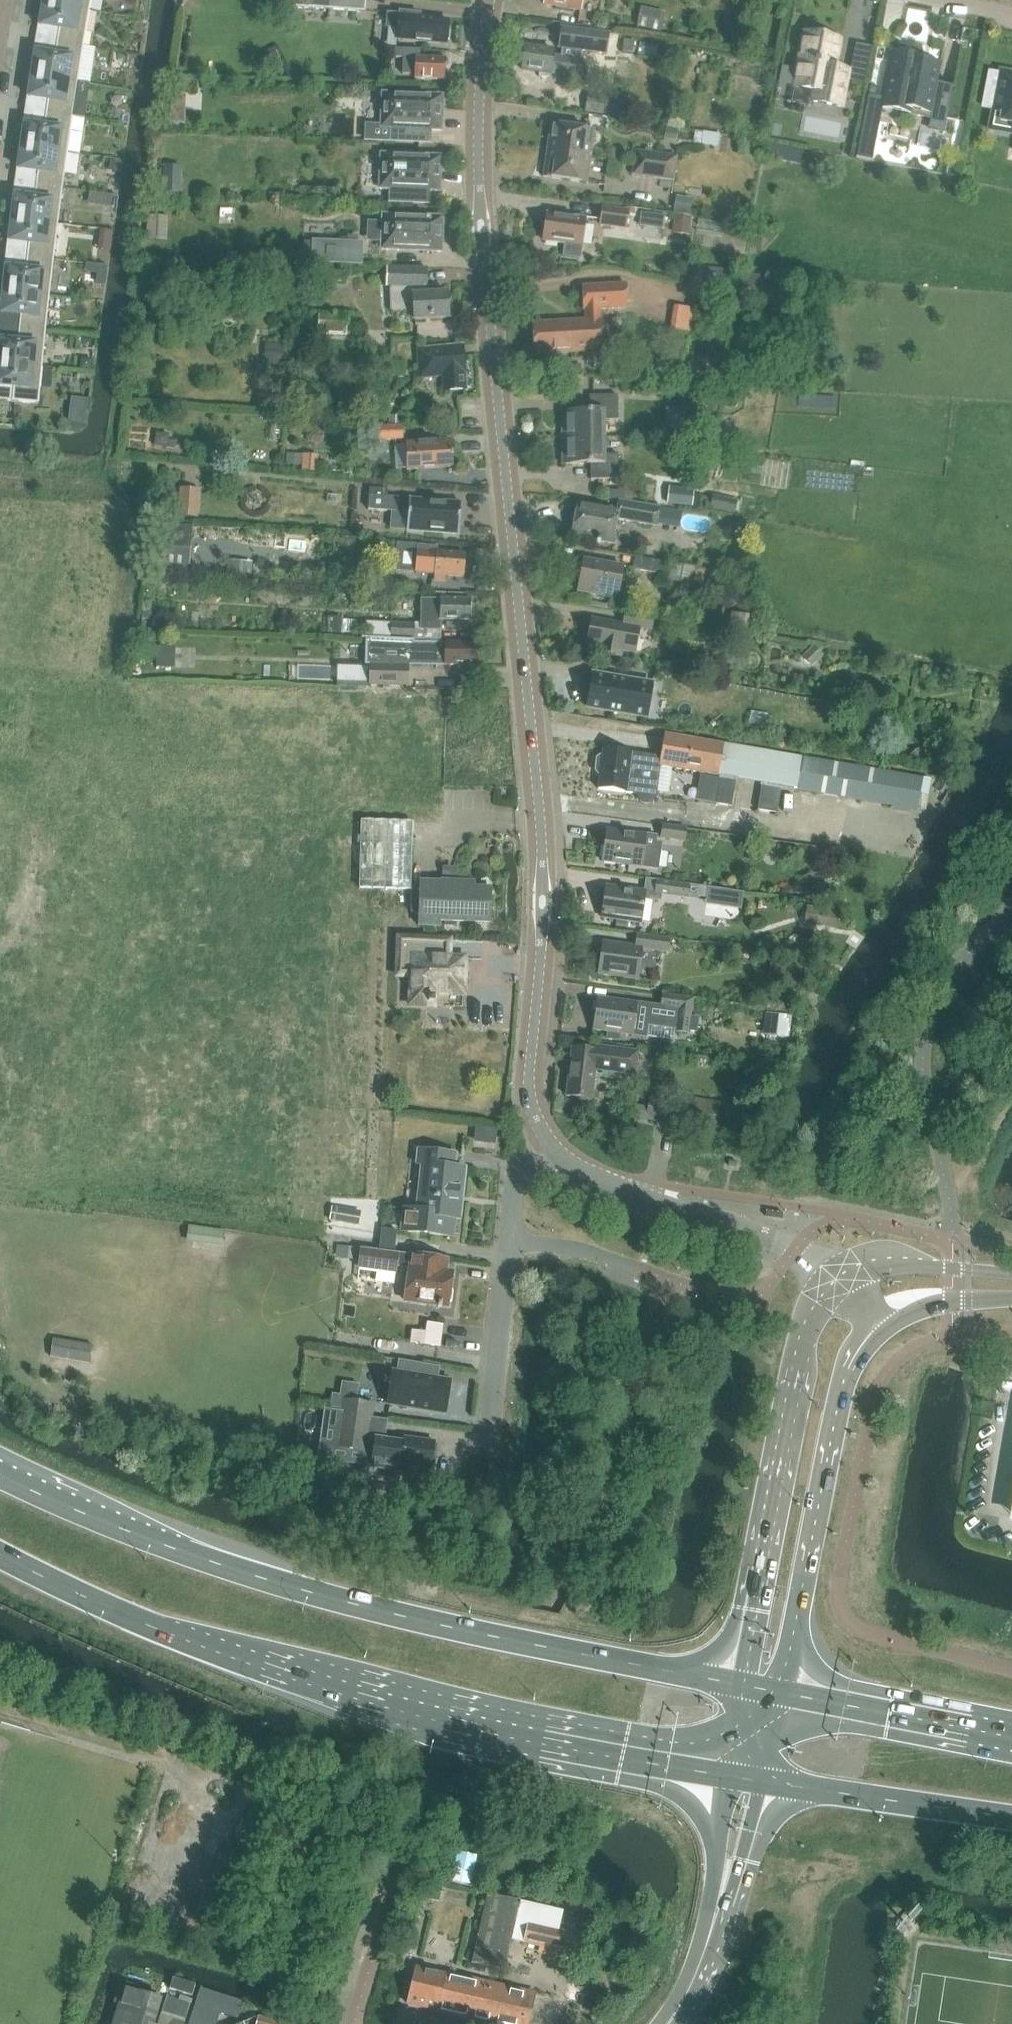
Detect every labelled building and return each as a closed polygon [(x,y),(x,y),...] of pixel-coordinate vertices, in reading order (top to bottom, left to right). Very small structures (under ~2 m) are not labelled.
[(44,4),(89,11),(91,0),(44,0),(44,4)] [(382,0),(282,0),(281,8),(310,10),(311,8),(327,10),(381,15),(382,0)] [(544,5),(554,7),(553,11),(570,13),(570,10),(580,11),(582,0),(545,0),(544,5)] [(83,47),(89,11),(44,4),(40,27),(41,27),(41,26),(59,29),(57,43),(83,47)] [(640,11),(637,27),(661,32),(664,16),(640,11)] [(448,21),(419,19),(419,15),(400,13),(399,18),(387,17),(386,27),(398,28),(397,40),(446,45),(446,41),(449,39),(450,33),(448,30),(448,21)] [(588,34),(557,30),(555,43),(586,47),(588,34)] [(836,61),(840,41),(804,34),(794,87),(815,91),(813,102),(841,107),(848,71),(834,69),(836,61)] [(633,42),(624,41),(622,53),(632,54),(633,42)] [(83,47),(57,43),(55,56),(37,53),(37,52),(36,52),(32,75),(78,82),(83,47)] [(553,53),(525,49),(524,57),(521,60),(520,66),(522,69),(521,73),(539,75),(538,80),(549,81),(550,77),(579,82),(581,63),(552,58),(553,53)] [(419,51),(395,50),(394,58),(403,58),(402,75),(414,75),(414,79),(444,80),(445,59),(419,59),(419,51)] [(923,57),(912,54),(897,52),(892,51),(891,56),(885,89),(881,109),(886,110),(907,114),(911,115),(946,122),(948,114),(953,87),(952,87),(937,84),(941,64),(942,60),(923,57)] [(1000,72),(1000,76),(990,74),(983,107),(993,109),(989,130),(1011,135),(1011,74),(1000,72)] [(78,82),(32,75),(29,98),(30,99),(30,98),(48,100),(46,114),(72,118),(78,82)] [(389,129),(393,129),(392,140),(388,140),(388,141),(432,143),(433,142),(428,141),(429,130),(433,130),(441,130),(441,119),(442,100),(442,97),(434,96),(390,94),(390,95),(383,94),(382,107),(381,115),(382,115),(381,128),(389,128),(389,129)] [(627,102),(587,96),(585,112),(624,118),(627,102)] [(72,118),(46,114),(44,128),(26,125),(26,124),(25,124),(22,147),(67,153),(72,118)] [(546,151),(590,157),(592,149),(593,147),(592,147),(594,133),(595,133),(595,132),(586,130),(563,127),(550,125),(546,151)] [(67,153),(22,147),(18,170),(20,170),(38,172),(36,186),(62,189),(67,153)] [(590,157),(546,151),(545,161),(542,177),(551,178),(587,184),(588,182),(587,182),(590,157)] [(658,155),(635,151),(631,175),(661,179),(662,168),(657,167),(658,155)] [(389,155),(381,155),(381,168),(380,168),(380,175),(380,189),(388,189),(391,189),(391,201),(387,200),(387,202),(431,204),(431,202),(427,202),(428,191),(432,191),(439,191),(440,180),(441,161),(441,157),(433,157),(389,155)] [(677,158),(658,155),(657,167),(662,168),(661,179),(674,181),(677,158)] [(180,167),(164,166),(162,194),(179,195),(180,167)] [(62,189),(36,186),(34,199),(16,197),(16,196),(15,196),(12,219),(58,224),(62,189)] [(628,211),(602,208),(600,221),(626,225),(628,211)] [(585,219),(547,214),(543,241),(581,247),(585,219)] [(391,216),(383,216),(382,229),(382,236),(382,249),(389,250),(434,252),(441,252),(441,244),(442,244),(442,226),(442,218),(435,218),(435,217),(391,216)] [(167,229),(167,217),(148,217),(147,241),(161,241),(161,229),(167,229)] [(58,224),(12,219),(9,242),(11,242),(11,241),(28,244),(27,257),(53,260),(58,224)] [(362,244),(314,242),(313,262),(361,264),(362,244)] [(53,260),(27,257),(25,271),(8,269),(8,268),(6,268),(4,291),(50,296),(53,260)] [(391,313),(414,312),(414,321),(450,319),(448,293),(427,294),(427,269),(387,268),(387,287),(390,287),(391,313)] [(603,352),(601,320),(600,310),(627,308),(626,284),(582,287),(584,311),(585,311),(585,320),(533,323),(534,355),(603,352)] [(46,331),(50,296),(4,291),(1,314),(3,314),(20,315),(19,329),(46,331)] [(312,313),(311,333),(346,335),(347,315),(312,313)] [(19,329),(18,343),(0,341),(0,364),(42,368),(46,331),(19,329)] [(442,377),(444,392),(467,390),(463,345),(417,349),(420,379),(442,377)] [(0,364),(0,386),(13,387),(12,402),(39,404),(42,368),(0,364)] [(618,421),(617,396),(589,397),(590,412),(562,413),(562,440),(604,439),(604,421),(618,421)] [(402,426),(367,428),(367,442),(403,440),(402,426)] [(590,464),(591,480),(619,480),(618,455),(604,455),(604,439),(562,440),(562,465),(564,467),(572,467),(576,465),(590,464)] [(406,444),(407,470),(453,467),(452,441),(406,444)] [(199,500),(193,500),(194,490),(180,488),(177,516),(198,518),(199,500)] [(369,489),(368,510),(396,512),(396,509),(408,510),(406,531),(458,535),(461,503),(409,499),(409,500),(397,499),(397,498),(387,498),(387,490),(369,489)] [(658,509),(619,501),(618,510),(616,519),(655,526),(658,509)] [(576,514),(572,536),(597,541),(597,543),(600,543),(601,542),(611,544),(616,519),(618,510),(586,504),(584,515),(576,514)] [(193,527),(161,524),(157,572),(189,575),(193,527)] [(466,573),(467,567),(465,565),(466,555),(436,553),(437,548),(418,547),(415,575),(434,576),(434,582),(446,583),(447,577),(464,578),(464,575),(466,573)] [(664,563),(635,558),(633,570),(662,575),(664,563)] [(583,561),(578,592),(617,599),(623,567),(583,561)] [(250,580),(251,566),(231,564),(230,579),(250,580)] [(440,620),(470,621),(471,600),(421,600),(421,631),(440,631),(440,620)] [(587,645),(600,647),(599,653),(621,657),(622,651),(635,653),(639,629),(651,631),(653,618),(625,613),(623,625),(592,620),(587,645)] [(389,623),(388,637),(414,638),(415,624),(389,623)] [(475,666),(475,644),(414,643),(414,641),(361,638),(361,639),(365,640),(365,665),(370,666),(370,685),(408,686),(409,666),(436,667),(435,669),(437,669),(437,664),(445,664),(445,665),(475,666)] [(587,708),(647,718),(652,684),(593,674),(587,708)] [(804,758),(724,744),(665,734),(660,757),(603,750),(603,756),(600,756),(596,759),(595,771),(597,774),(600,775),(599,789),(637,794),(637,796),(638,799),(639,801),(641,803),(644,804),(646,805),(649,804),(652,803),(654,800),(656,796),(659,771),(660,766),(719,776),(719,775),(799,789),(798,790),(917,811),(923,779),(804,758)] [(720,779),(716,804),(732,807),(736,781),(720,779)] [(762,786),(757,811),(777,814),(781,789),(762,786)] [(358,819),(356,888),(383,889),(408,889),(410,821),(358,819)] [(686,829),(663,826),(661,838),(685,841),(686,829)] [(602,861),(642,867),(644,849),(654,851),(656,837),(607,830),(602,861)] [(606,886),(601,918),(641,923),(645,898),(660,901),(661,894),(698,900),(698,896),(706,898),(708,889),(647,880),(645,892),(606,886)] [(418,925),(440,926),(440,921),(490,923),(491,889),(468,888),(468,883),(441,882),(441,883),(420,882),(418,925)] [(603,942),(598,974),(638,980),(643,950),(666,954),(669,941),(637,936),(635,948),(603,942)] [(443,957),(444,941),(450,942),(450,940),(399,939),(397,977),(399,977),(399,972),(412,972),(410,1005),(433,1006),(434,994),(449,994),(449,990),(462,990),(462,993),(464,993),(465,958),(443,957)] [(598,998),(593,1029),(646,1037),(649,1019),(677,1023),(676,1031),(688,1033),(688,1030),(696,1031),(698,1019),(690,1017),(693,999),(663,995),(661,1007),(598,998)] [(572,1047),(566,1096),(592,1099),(596,1071),(635,1076),(638,1052),(597,1047),(597,1051),(572,1047)] [(635,1107),(633,1116),(680,1126),(684,1105),(650,1098),(648,1110),(635,1107)] [(454,1168),(456,1154),(419,1150),(418,1165),(423,1165),(418,1211),(405,1210),(402,1232),(452,1237),(454,1225),(451,1225),(452,1219),(457,1220),(459,1220),(465,1169),(465,1168),(454,1168)] [(222,1247),(224,1232),(189,1227),(187,1242),(222,1247)] [(354,1248),(338,1245),(337,1253),(352,1256),(354,1248)] [(362,1249),(360,1264),(397,1269),(397,1262),(399,1254),(362,1249)] [(397,1262),(407,1264),(410,1264),(405,1301),(439,1305),(438,1307),(442,1308),(443,1306),(449,1307),(449,1304),(452,1301),(454,1292),(451,1289),(453,1274),(445,1272),(446,1260),(399,1254),(397,1262)] [(410,1343),(440,1347),(443,1325),(427,1323),(426,1333),(412,1331),(410,1343)] [(53,1339),(50,1357),(90,1364),(93,1346),(53,1339)] [(438,1379),(422,1376),(423,1364),(398,1360),(396,1372),(393,1372),(388,1405),(445,1414),(450,1381),(438,1379)] [(343,1400),(341,1413),(373,1417),(375,1405),(343,1400)] [(434,1443),(405,1439),(404,1442),(370,1438),(372,1417),(341,1413),(335,1448),(367,1452),(364,1467),(401,1471),(402,1465),(431,1469),(431,1465),(434,1463),(435,1457),(433,1454),(434,1443)] [(486,1490),(484,1499),(494,1501),(495,1491),(486,1490)] [(487,1894),(471,1963),(504,1971),(511,1940),(543,1947),(543,1948),(573,1954),(577,1935),(559,1931),(563,1912),(520,1901),(520,1902),(487,1894)] [(417,1968),(408,2005),(435,2011),(435,2013),(483,2023),(525,2023),(528,2010),(529,2010),(533,1993),(532,1992),(445,1972),(444,1974),(417,1968)] [(113,2022),(115,2023),(147,2023),(156,1997),(124,1987),(113,2022)] [(190,2003),(166,1996),(158,2023),(184,2023),(190,2003)]
